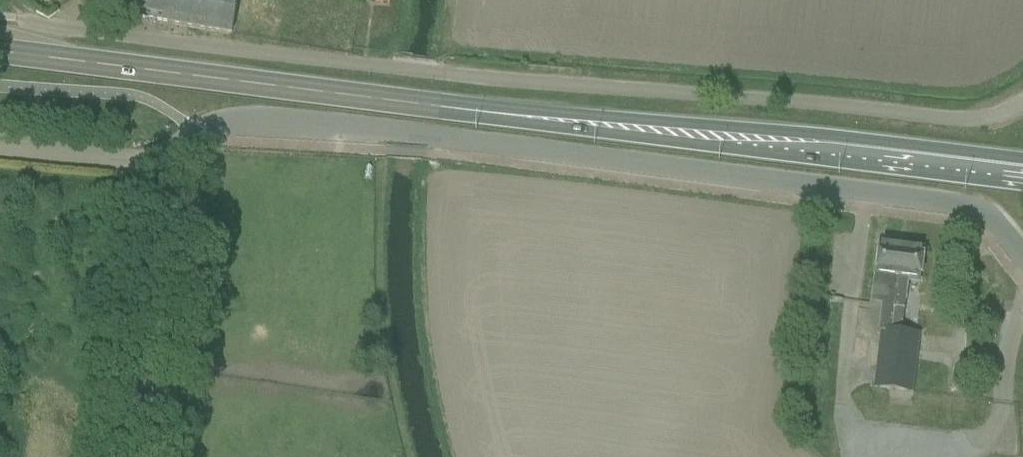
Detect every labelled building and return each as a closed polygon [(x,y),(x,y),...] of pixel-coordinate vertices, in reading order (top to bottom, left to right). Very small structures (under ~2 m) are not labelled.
[(237,0),(132,0),(129,15),(129,16),(232,34),(237,0)] [(874,388),(912,393),(916,363),(894,360),(896,332),(891,332),(902,245),(899,245),(899,248),(891,247),(892,244),(879,242),(876,262),(873,289),(886,291),(884,304),(883,304),(879,331),(881,331),(874,388)] [(894,360),(916,363),(919,335),(901,333),(908,280),(920,282),(921,268),(924,248),(911,246),(911,249),(903,248),(904,245),(902,245),(891,332),(896,332),(894,360)]
